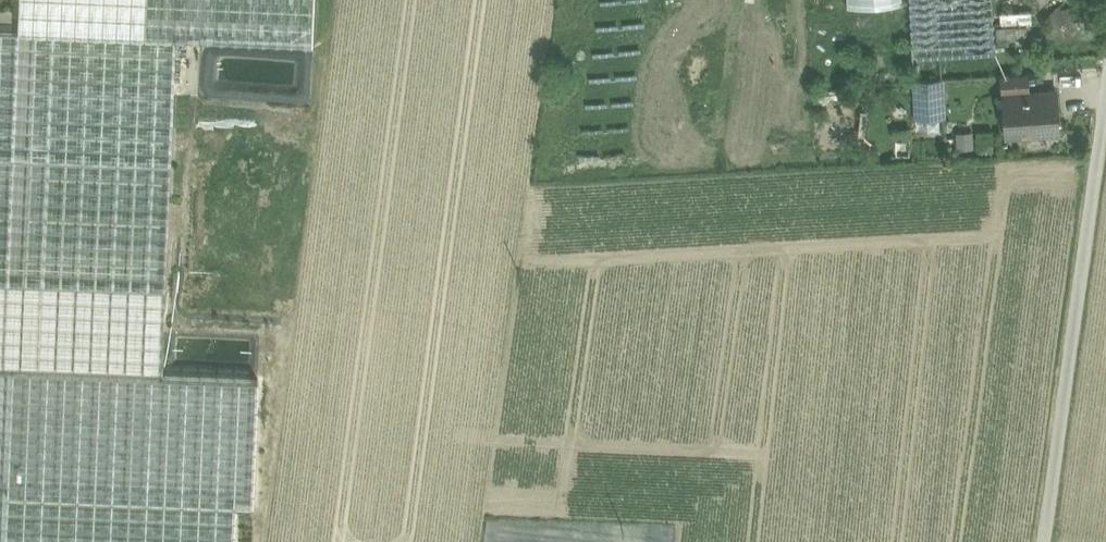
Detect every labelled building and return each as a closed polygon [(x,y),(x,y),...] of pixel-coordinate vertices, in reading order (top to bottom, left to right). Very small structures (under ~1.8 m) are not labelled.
[(18,33),(175,39),(313,45),(314,0),(20,0),(18,33)] [(848,7),(909,3),(912,54),(994,50),(991,0),(847,0),(848,7)] [(171,164),(175,39),(18,33),(0,32),(0,157),(171,164)] [(1027,73),(1002,74),(1003,95),(1028,93),(1027,73)] [(914,80),(916,119),(933,118),(943,118),(941,79),(914,80)] [(1028,93),(1003,95),(1006,134),(1057,130),(1055,92),(1028,93)] [(935,137),(933,118),(916,119),(917,139),(935,137)] [(973,130),(958,131),(959,147),(974,146),(973,130)] [(10,433),(5,541),(154,541),(171,164),(0,157),(0,432),(10,433)] [(0,432),(0,541),(5,541),(10,433),(0,432)]
